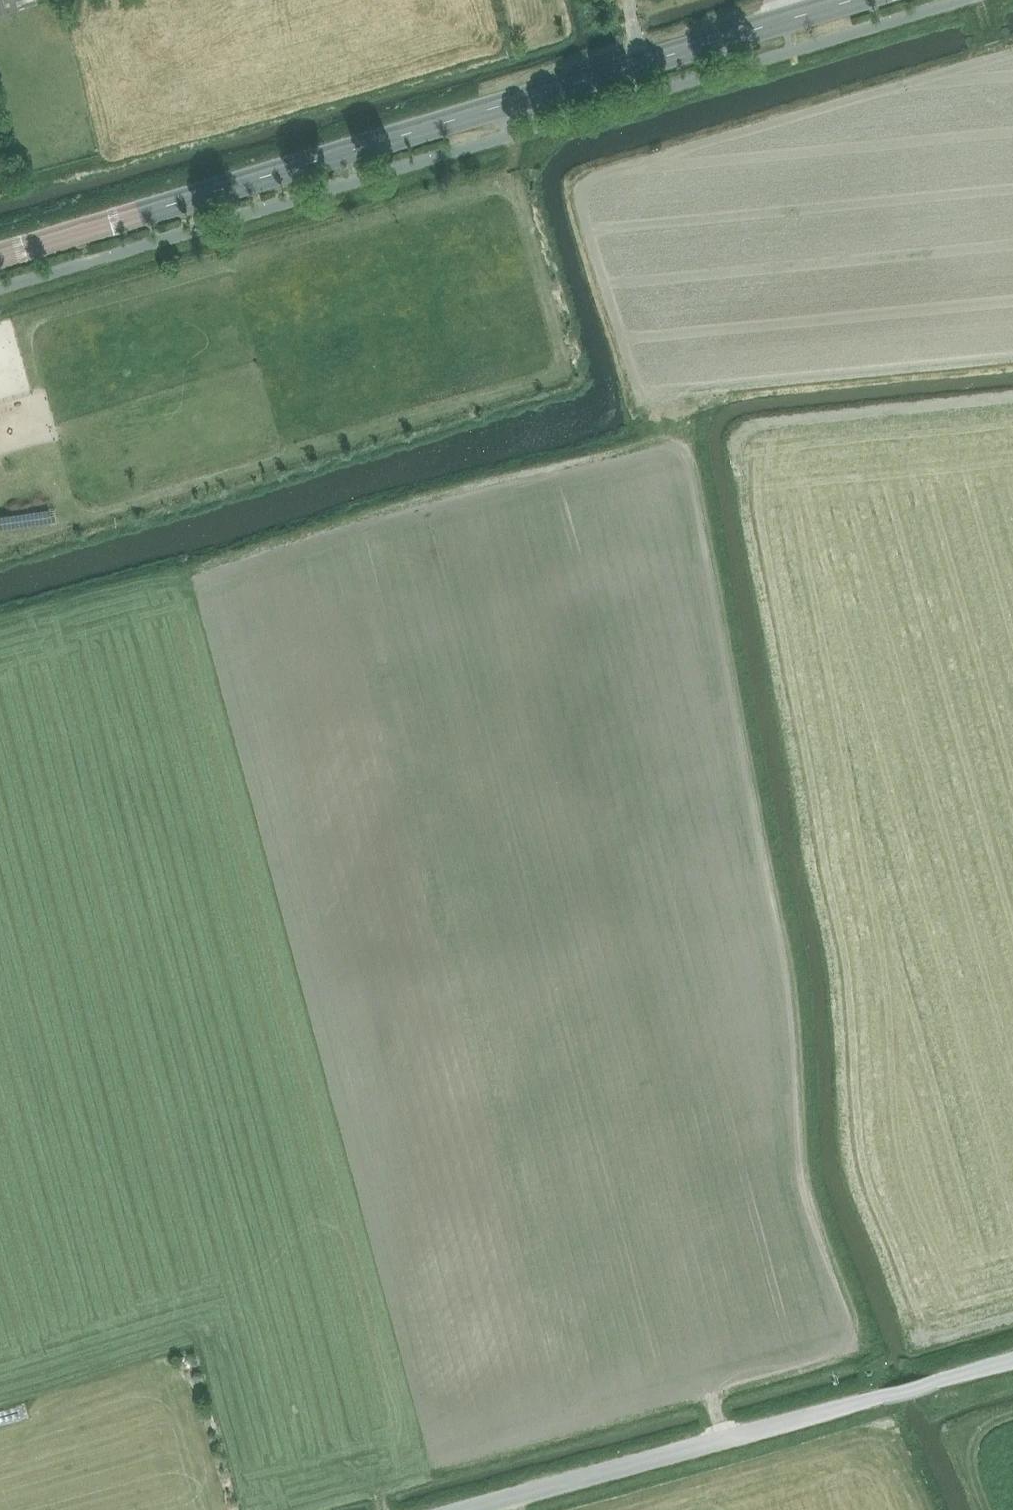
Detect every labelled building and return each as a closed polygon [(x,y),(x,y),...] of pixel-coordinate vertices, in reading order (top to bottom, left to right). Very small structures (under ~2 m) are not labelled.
[(18,8),(15,0),(0,0),(0,14),(18,8)]
